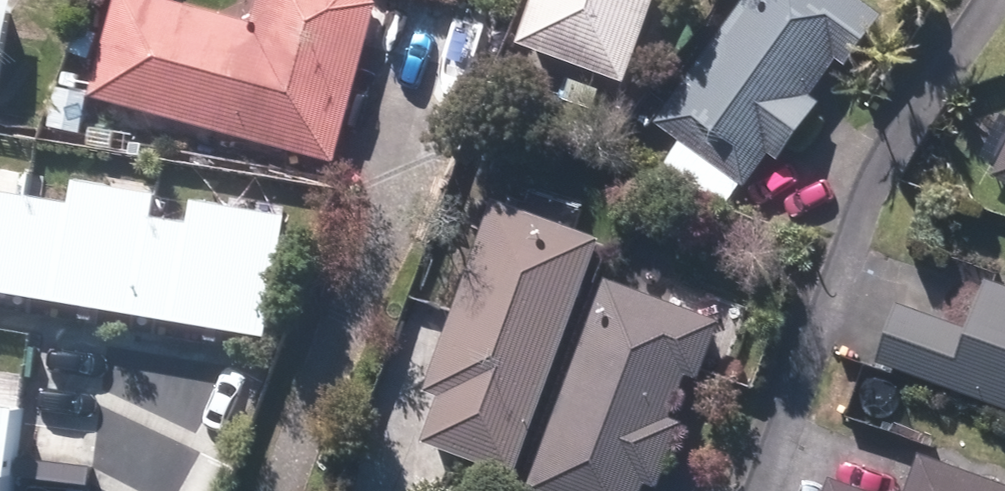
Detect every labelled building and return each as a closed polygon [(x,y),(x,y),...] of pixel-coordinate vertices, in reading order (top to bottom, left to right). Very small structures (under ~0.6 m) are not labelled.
[(93,99),(334,164),(377,5),(374,0),(262,0),(255,27),(157,0),(120,0),(93,99)] [(656,0),(537,0),(521,47),(626,84),(656,0)] [(656,125),(745,188),(770,153),(777,158),(817,103),(810,98),(836,62),(846,69),(882,19),(855,0),(747,0),(656,125)] [(0,1),(0,72),(12,3),(0,1)] [(994,179),(1004,185),(1004,158),(994,179)] [(265,340),(285,221),(197,206),(193,227),(151,220),(155,198),(76,185),(72,207),(0,195),(0,295),(265,340)] [(428,440),(516,472),(600,244),(498,207),(430,393),(444,398),(428,440)] [(606,283),(529,490),(532,490),(642,490),(644,484),(657,489),(680,427),(668,422),(686,372),(699,377),(719,325),(606,283)] [(882,364),(1004,409),(1004,289),(988,283),(970,333),(902,308),(882,364)] [(21,414),(0,411),(0,490),(11,490),(21,414)] [(920,458),(908,490),(1004,490),(1004,489),(920,458)] [(829,490),(857,490),(832,482),(829,490)]
